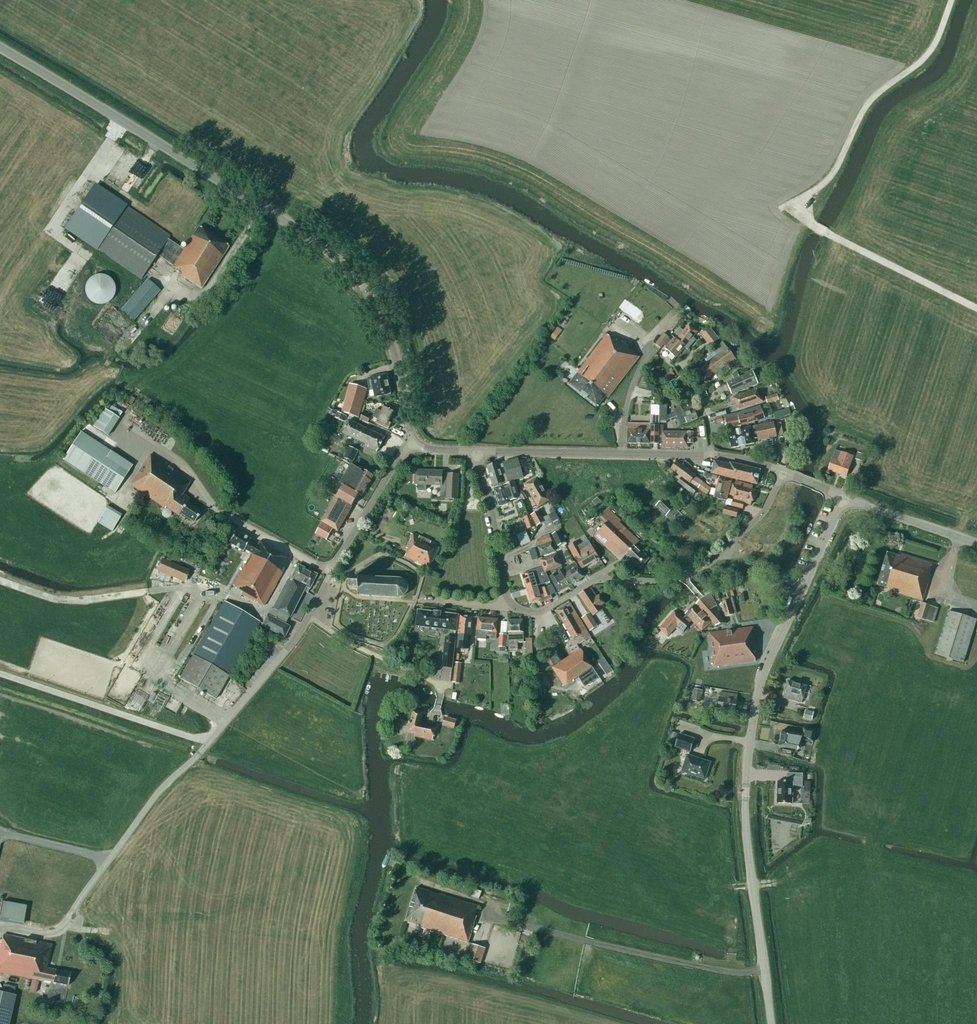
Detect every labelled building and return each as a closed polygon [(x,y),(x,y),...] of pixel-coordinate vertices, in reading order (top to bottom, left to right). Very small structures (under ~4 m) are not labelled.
[(180,275),(202,289),(229,246),(199,227),(184,250),(168,239),(169,237),(94,186),(66,228),(141,279),(157,255),(173,266),(173,267),(182,273),(180,275)] [(101,275),(98,275),(95,276),(93,277),(90,278),(89,280),(87,282),(86,285),(85,288),(85,291),(86,295),(87,298),(89,301),(92,303),(95,304),(98,305),(101,305),(104,305),(107,303),(110,302),(113,299),(114,296),(115,295),(115,292),(116,289),(115,286),(114,283),(112,280),(110,278),(107,276),(104,275),(101,275)] [(120,310),(133,322),(161,290),(148,279),(120,310)] [(212,302),(204,298),(197,308),(204,313),(212,302)] [(113,346),(132,323),(112,305),(92,328),(113,346)] [(677,339),(676,339),(685,348),(687,350),(695,340),(693,338),(698,332),(689,325),(683,331),(680,328),(675,333),(679,337),(677,339)] [(711,328),(701,336),(710,346),(719,339),(711,328)] [(672,341),(668,339),(669,337),(664,333),(656,345),(661,349),(663,345),(666,347),(665,348),(676,358),(685,348),(676,339),(677,339),(675,338),(672,341)] [(616,341),(608,335),(569,384),(598,407),(606,396),(608,398),(639,357),(617,340),(616,341)] [(715,373),(720,380),(726,377),(720,369),(735,358),(723,342),(713,349),(718,356),(701,369),(707,379),(715,373)] [(666,375),(671,380),(678,372),(672,367),(666,375)] [(727,383),(732,395),(759,384),(754,372),(727,383)] [(375,397),(391,394),(387,374),(371,378),(373,388),(375,397)] [(333,405),(332,410),(342,413),(359,418),(367,389),(350,384),(344,408),(333,405)] [(655,388),(658,395),(668,391),(665,384),(655,388)] [(732,411),(763,402),(758,390),(734,397),(736,405),(731,407),(732,411)] [(708,396),(706,391),(698,394),(701,400),(708,396)] [(777,394),(765,397),(767,404),(779,400),(777,394)] [(683,405),(685,410),(693,407),(691,402),(683,405)] [(667,421),(676,416),(680,425),(698,418),(694,409),(683,413),(680,406),(674,409),(675,412),(666,416),(667,405),(659,405),(659,416),(660,421),(667,421)] [(373,417),(378,420),(376,423),(389,429),(392,423),(390,422),(395,411),(384,406),(382,412),(377,409),(373,417)] [(749,424),(754,422),(755,426),(761,425),(759,421),(765,419),(762,410),(760,406),(742,412),(715,419),(717,424),(723,422),(723,420),(725,419),(727,429),(741,427),(741,426),(749,424)] [(105,409),(93,427),(107,436),(119,418),(105,409)] [(347,416),(338,412),(335,418),(344,422),(347,416)] [(783,417),(781,412),(773,415),(776,421),(783,417)] [(627,444),(650,444),(659,444),(660,421),(659,416),(651,416),(650,426),(628,425),(627,444)] [(369,446),(368,448),(377,452),(378,450),(379,450),(385,438),(349,420),(342,433),(369,446)] [(728,432),(732,448),(754,444),(752,435),(757,434),(758,441),(777,437),(774,423),(761,425),(755,426),(728,432)] [(107,453),(110,448),(81,429),(62,458),(113,492),(127,472),(118,466),(120,462),(107,453)] [(663,447),(688,448),(688,444),(694,444),(694,432),(663,432),(663,447)] [(353,462),(358,451),(349,446),(344,457),(353,462)] [(841,453),(836,451),(833,458),(828,470),(847,477),(851,465),(850,465),(853,457),(841,452),(841,453)] [(864,455),(858,453),(855,460),(862,462),(864,455)] [(182,494),(191,482),(150,455),(130,485),(164,508),(165,507),(178,515),(180,513),(194,523),(201,512),(186,503),(189,499),(182,494)] [(518,458),(503,463),(503,464),(499,465),(498,463),(487,466),(493,486),(524,477),(518,458)] [(733,478),(757,485),(761,470),(730,463),(730,465),(714,461),(711,473),(720,476),(733,478)] [(678,483),(685,488),(690,483),(696,475),(682,466),(677,462),(671,469),(677,473),(676,473),(682,478),(678,483)] [(362,496),(374,476),(363,470),(362,471),(351,465),(339,487),(342,489),(337,498),(336,497),(322,522),(338,532),(359,495),(362,496)] [(458,499),(458,480),(459,475),(442,474),(442,472),(418,471),(418,485),(418,489),(420,491),(425,491),(426,490),(426,485),(441,485),(441,499),(458,499)] [(727,501),(732,481),(733,478),(720,476),(720,478),(719,478),(715,497),(727,501)] [(539,507),(551,499),(537,477),(525,485),(539,507)] [(707,495),(711,488),(702,482),(703,482),(695,477),(691,483),(698,488),(698,489),(707,495)] [(745,503),(751,505),(752,501),(753,501),(756,491),(752,490),(753,486),(736,481),(735,485),(733,485),(730,495),(734,496),(732,506),(743,509),(745,503)] [(511,503),(510,501),(518,499),(515,491),(517,490),(514,483),(494,489),(499,507),(511,503)] [(690,483),(685,488),(694,495),(698,489),(690,483)] [(685,518),(665,498),(656,507),(677,527),(685,518)] [(122,515),(107,506),(97,523),(112,532),(122,515)] [(738,510),(725,507),(723,514),(736,518),(738,510)] [(606,523),(594,536),(621,561),(626,556),(640,569),(649,559),(635,546),(640,542),(620,523),(621,521),(609,509),(600,518),(606,523)] [(556,510),(550,514),(554,520),(560,515),(556,510)] [(539,511),(531,516),(537,526),(545,522),(539,511)] [(207,527),(201,523),(195,532),(202,536),(207,527)] [(322,523),(318,530),(326,534),(329,527),(322,523)] [(552,534),(558,546),(565,542),(559,530),(552,534)] [(233,586),(242,591),(240,594),(263,607),(290,560),(259,542),(256,546),(249,542),(250,540),(236,531),(229,543),(231,544),(231,546),(235,548),(236,547),(243,551),(244,549),(252,554),(233,586)] [(406,548),(408,549),(405,556),(430,568),(440,546),(414,534),(406,548)] [(549,534),(537,539),(540,546),(538,547),(542,556),(555,551),(551,542),(552,542),(549,534)] [(599,558),(590,540),(580,545),(578,541),(569,546),(582,569),(599,558)] [(929,574),(932,564),(900,555),(900,556),(887,553),(878,585),(890,589),(889,591),(923,601),(931,575),(929,574)] [(540,560),(544,568),(536,571),(535,570),(522,574),(527,589),(541,584),(551,581),(547,572),(562,566),(557,554),(540,560)] [(189,570),(162,559),(157,570),(184,581),(189,570)] [(577,565),(575,562),(563,569),(563,570),(571,585),(584,577),(577,565)] [(289,582),(303,589),(302,591),(303,591),(307,593),(317,575),(298,565),(289,582)] [(557,573),(550,577),(552,580),(559,592),(571,585),(563,570),(563,569),(562,567),(555,571),(557,573)] [(406,593),(406,592),(407,591),(407,589),(407,587),(407,586),(407,585),(406,584),(405,582),(404,581),(403,580),(401,579),(400,579),(399,578),(398,578),(358,576),(358,580),(350,579),(350,589),(358,590),(357,596),(397,598),(397,597),(399,597),(401,597),(402,597),(402,596),(403,595),(404,595),(405,594),(406,593)] [(290,618),(303,591),(302,591),(303,589),(289,582),(287,581),(273,609),(271,608),(267,617),(262,626),(284,638),(289,628),(285,626),(289,617),(290,618)] [(542,588),(541,584),(527,589),(531,602),(540,599),(541,603),(552,598),(551,595),(556,593),(553,585),(542,588)] [(579,595),(593,616),(603,610),(601,606),(605,603),(599,595),(597,597),(590,587),(579,595)] [(701,631),(712,621),(714,625),(726,623),(714,609),(717,606),(710,594),(704,597),(686,614),(686,615),(684,617),(689,623),(692,621),(701,631)] [(732,597),(728,598),(729,600),(721,602),(725,617),(733,615),(733,614),(736,614),(732,601),(733,601),(732,597)] [(224,601),(180,678),(216,699),(260,622),(224,601)] [(917,618),(926,621),(926,620),(934,623),(938,608),(930,606),(922,603),(917,618)] [(578,615),(571,604),(557,611),(564,623),(578,615)] [(458,616),(419,611),(417,626),(456,631),(458,616)] [(948,611),(935,654),(964,663),(976,620),(976,619),(948,611)] [(675,612),(659,629),(665,634),(668,636),(676,628),(682,634),(690,625),(688,624),(689,623),(684,617),(683,619),(675,612)] [(598,626),(589,613),(582,618),(590,632),(598,626)] [(564,623),(573,640),(576,638),(580,644),(588,639),(585,633),(588,632),(578,615),(564,623)] [(457,645),(464,645),(465,635),(471,635),(473,617),(461,616),(457,645)] [(490,637),(490,639),(496,639),(498,620),(478,618),(476,639),(486,640),(486,636),(490,637)] [(508,621),(508,633),(509,633),(509,650),(518,650),(518,643),(524,643),(523,620),(508,621)] [(710,633),(714,667),(755,662),(754,652),(756,652),(753,627),(710,633)] [(507,635),(500,634),(499,647),(506,648),(507,635)] [(446,637),(442,667),(452,668),(456,639),(446,637)] [(548,640),(541,644),(545,650),(551,646),(548,640)] [(545,655),(549,661),(546,663),(549,669),(552,667),(562,661),(555,649),(545,655)] [(565,686),(578,677),(584,687),(591,682),(599,677),(581,650),(563,661),(553,668),(565,686)] [(603,657),(597,661),(603,670),(609,666),(603,657)] [(462,663),(456,663),(453,683),(460,684),(462,663)] [(720,676),(732,675),(732,677),(744,675),(742,666),(731,667),(731,668),(719,669),(720,676)] [(807,687),(788,681),(783,698),(802,704),(807,687)] [(694,689),(691,701),(700,703),(703,691),(694,689)] [(721,692),(720,698),(718,709),(735,712),(737,700),(738,695),(721,692)] [(804,718),(804,721),(807,722),(808,719),(812,720),(814,712),(806,710),(804,718)] [(415,737),(432,741),(433,737),(434,737),(436,729),(421,725),(424,713),(413,711),(409,731),(416,733),(415,737)] [(454,728),(457,720),(445,717),(442,725),(454,728)] [(815,731),(804,729),(802,740),(813,742),(815,731)] [(782,731),(779,746),(798,750),(801,734),(782,731)] [(690,752),(695,739),(679,734),(675,747),(690,752)] [(682,772),(705,779),(710,763),(687,755),(682,772)] [(803,787),(803,774),(787,773),(787,782),(778,781),(777,804),(793,804),(793,786),(803,787)] [(420,928),(469,943),(477,917),(475,916),(478,907),(440,894),(439,895),(417,888),(406,921),(421,926),(420,928)] [(521,902),(511,900),(507,915),(517,917),(521,902)] [(0,916),(0,921),(23,926),(27,906),(3,901),(0,916)] [(4,935),(1,945),(0,945),(0,972),(43,982),(44,980),(68,986),(71,974),(46,968),(51,945),(37,942),(38,936),(24,933),(22,939),(4,935)] [(467,959),(468,959),(466,965),(474,967),(475,962),(481,964),(486,949),(471,944),(467,959)] [(16,995),(0,991),(0,1023),(10,1023),(16,995)]
